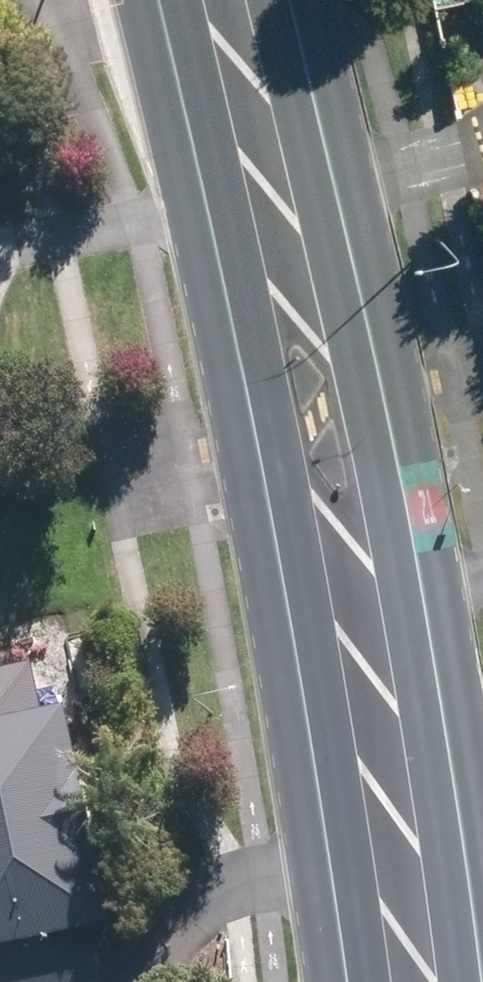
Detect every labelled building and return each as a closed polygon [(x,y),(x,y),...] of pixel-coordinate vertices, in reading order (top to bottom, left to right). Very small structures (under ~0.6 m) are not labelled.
[(0,669),(0,981),(31,981),(96,969),(79,889),(95,885),(66,741),(50,745),(33,663),(0,669)]
